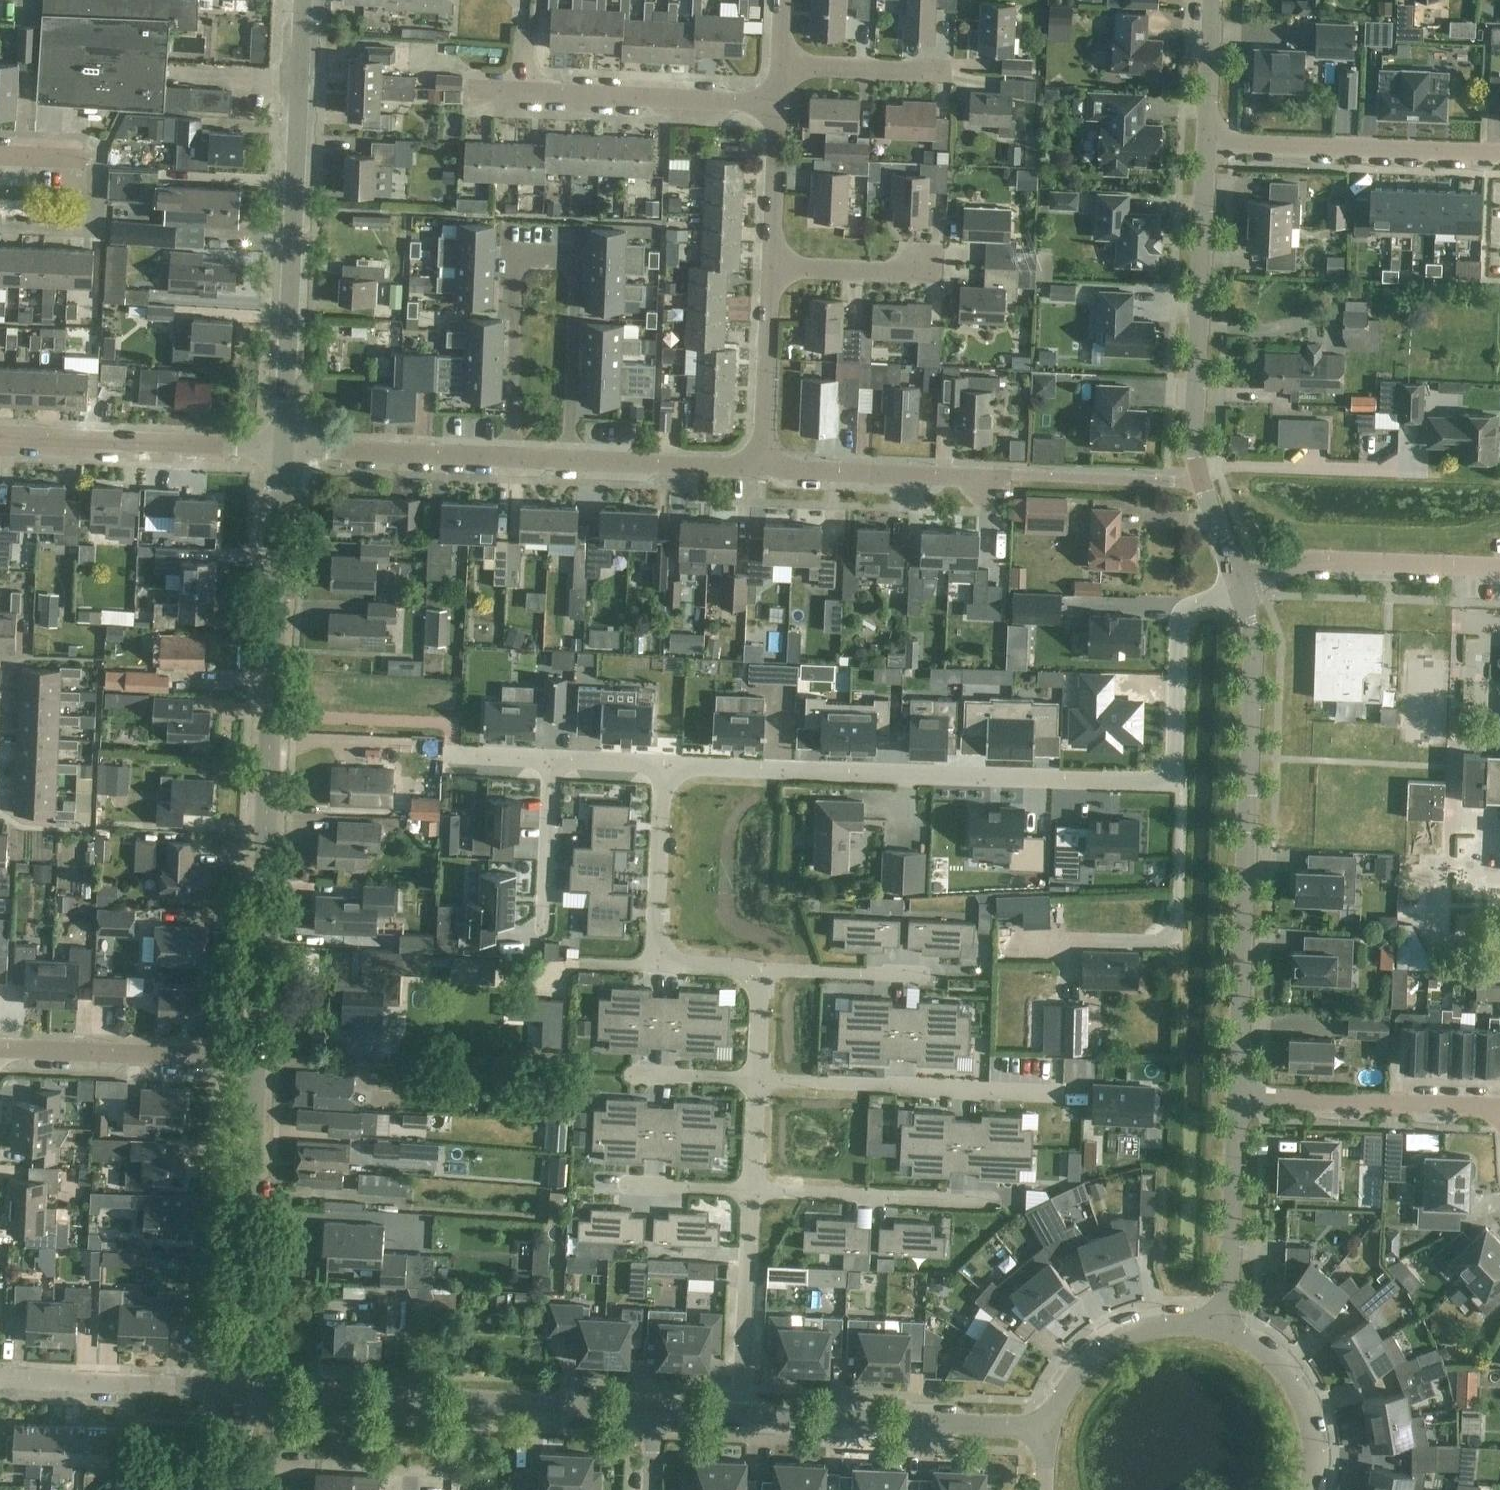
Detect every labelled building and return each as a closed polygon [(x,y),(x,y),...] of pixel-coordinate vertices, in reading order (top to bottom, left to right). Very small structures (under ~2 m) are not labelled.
[(43,15),(38,102),(189,111),(189,109),(190,99),(188,99),(188,101),(189,101),(188,110),(165,109),(170,27),(197,28),(198,2),(184,1),(184,0),(44,0),(43,15)] [(344,1),(386,3),(386,2),(401,2),(401,10),(455,13),(456,0),(344,0),(344,1)] [(573,9),(558,8),(559,0),(549,0),(549,9),(552,9),(550,48),(575,49),(576,9),(573,9)] [(575,49),(599,50),(600,10),(597,10),(582,9),(582,0),(573,0),(573,9),(576,9),(575,49)] [(622,51),(623,51),(624,11),(621,11),(606,10),(607,0),(597,0),(597,10),(600,10),(599,50),(622,51)] [(622,51),(622,59),(647,60),(648,20),(644,19),(630,19),(630,0),(621,0),(621,11),(624,11),(623,51),(622,51)] [(647,60),(671,61),(672,21),(668,21),(654,20),(655,0),(648,0),(645,0),(644,19),(648,20),(647,60)] [(720,15),(702,14),(703,0),(693,0),(692,15),(695,15),(695,22),(696,22),(695,54),(719,55),(720,15)] [(719,55),(744,56),(745,17),(749,17),(749,0),(739,0),(739,16),(720,15),(719,55)] [(812,37),(845,38),(846,5),(858,6),(858,18),(870,19),(871,0),(814,0),(812,37)] [(901,14),(905,14),(904,41),(935,42),(937,0),(901,0),(901,14)] [(945,10),(957,11),(957,0),(945,0),(945,10)] [(1323,0),(1297,0),(1297,13),(1323,14),(1323,0)] [(696,22),(695,22),(678,21),(679,1),(669,1),(668,21),(672,21),(671,61),(695,62),(695,54),(696,22)] [(979,52),(1014,54),(1017,5),(982,3),(979,52)] [(1050,6),(1050,22),(1071,22),(1071,7),(1050,6)] [(1147,13),(1117,12),(1116,38),(1114,38),(1113,70),(1119,70),(1122,74),(1131,74),(1135,71),(1160,72),(1161,67),(1164,63),(1165,55),(1161,51),(1162,40),(1146,39),(1147,13)] [(1392,20),(1365,20),(1365,42),(1392,42),(1392,20)] [(1070,39),(1070,23),(1050,22),(1049,38),(1070,39)] [(1354,24),(1318,22),(1316,54),(1352,56),(1354,24)] [(20,27),(19,59),(35,60),(36,28),(20,27)] [(210,36),(184,36),(184,56),(210,56),(210,36)] [(352,57),(351,85),(414,88),(415,75),(382,73),(383,59),(395,60),(395,47),(367,45),(366,58),(352,57)] [(1254,88),(1302,90),(1303,72),(1305,72),(1306,68),(1303,68),(1304,50),(1256,48),(1254,88)] [(1004,72),(1031,74),(1032,59),(1004,58),(1004,72)] [(17,116),(19,64),(0,63),(0,115),(17,116)] [(1359,63),(1348,63),(1347,98),(1358,98),(1359,63)] [(186,79),(204,78),(203,67),(185,69),(186,79)] [(1448,92),(1427,91),(1428,70),(1401,69),(1401,70),(1381,70),(1381,90),(1379,90),(1378,117),(1408,118),(1409,115),(1417,115),(1417,118),(1447,119),(1448,92)] [(436,88),(461,89),(462,75),(437,74),(436,88)] [(1490,75),(1488,113),(1499,113),(1499,75),(1490,75)] [(970,122),(1000,123),(999,133),(1015,134),(1016,118),(1011,118),(1012,94),(1025,95),(1026,80),(1001,79),(1001,93),(972,91),(970,122)] [(414,98),(414,88),(351,85),(349,112),(364,113),(364,126),(392,127),(392,114),(380,113),(381,96),(414,98)] [(224,88),(190,86),(190,99),(189,109),(223,111),(224,88)] [(235,89),(236,110),(249,110),(248,88),(235,89)] [(462,91),(444,90),(444,102),(462,102),(462,91)] [(1143,125),(1143,121),(1144,95),(1090,93),(1089,117),(1102,117),(1100,163),(1105,163),(1105,167),(1110,173),(1121,173),(1127,168),(1127,164),(1160,166),(1161,144),(1163,142),(1164,134),(1161,132),(1162,126),(1143,125)] [(826,158),(834,158),(869,160),(870,136),(857,135),(857,141),(848,141),(849,130),(858,131),(860,99),(812,96),(810,129),(828,130),(827,140),(826,140),(826,158)] [(933,147),(947,147),(948,119),(935,118),(935,102),(914,101),(913,105),(887,104),(886,135),(933,137),(933,147)] [(199,158),(209,159),(242,161),(244,133),(201,130),(202,119),(179,118),(178,142),(200,144),(199,158)] [(547,132),(546,144),(547,144),(546,171),(573,172),(574,133),(547,132)] [(573,172),(599,173),(601,134),(574,133),(573,172)] [(628,136),(601,134),(599,173),(626,175),(628,136)] [(628,136),(626,175),(653,176),(655,137),(628,136)] [(346,193),(374,194),(375,164),(396,165),(397,142),(373,141),(372,155),(347,154),(346,193)] [(492,181),(493,142),(466,141),(464,180),(492,181)] [(520,143),(493,142),(492,181),(519,182),(520,143)] [(547,144),(546,144),(520,143),(519,182),(546,183),(546,171),(547,144)] [(938,150),(937,163),(948,163),(949,151),(938,150)] [(869,160),(834,158),(833,171),(814,170),(813,192),(816,193),(815,219),(847,220),(849,173),(868,173),(869,160)] [(693,183),(691,159),(673,160),(676,185),(693,183)] [(705,187),(744,189),(745,161),(706,160),(705,187)] [(948,164),(929,163),(921,162),(921,175),(893,174),(892,196),(896,196),(895,223),(926,224),(926,223),(933,223),(933,209),(927,209),(928,191),(935,191),(947,191),(948,164)] [(222,209),(239,210),(240,189),(168,185),(158,184),(159,170),(109,167),(108,200),(167,202),(222,203),(222,209)] [(868,174),(857,174),(856,190),(868,191),(868,174)] [(1304,196),(1342,201),(1344,184),(1306,179),(1304,196)] [(1271,202),(1250,201),(1249,223),(1290,225),(1291,197),(1297,198),(1297,183),(1271,182),(1271,202)] [(743,215),(744,189),(705,187),(704,214),(743,215)] [(1392,235),(1394,189),(1371,188),(1369,234),(1392,235)] [(1414,226),(1415,189),(1394,189),(1392,235),(1414,236),(1415,226),(1414,226)] [(1435,227),(1437,190),(1415,189),(1414,226),(1415,226),(1435,227)] [(1458,191),(1437,190),(1435,227),(1456,228),(1457,228),(1458,191)] [(1052,191),(1051,206),(1076,207),(1076,192),(1052,191)] [(1481,192),(1458,191),(1457,228),(1456,228),(1456,237),(1479,238),(1481,192)] [(1126,264),(1155,265),(1156,248),(1160,248),(1161,232),(1157,232),(1157,215),(1127,214),(1128,195),(1099,194),(1097,236),(1119,237),(1119,249),(1127,249),(1126,264)] [(239,223),(239,210),(222,209),(222,203),(167,202),(166,219),(239,223)] [(986,239),(985,266),(1035,268),(1036,251),(1016,250),(1017,239),(1010,239),(1011,208),(965,206),(964,238),(986,239)] [(741,242),(743,215),(704,214),(702,240),(741,242)] [(113,240),(174,245),(175,225),(115,221),(113,240)] [(1289,246),(1290,225),(1249,223),(1248,246),(1269,247),(1268,266),(1294,267),(1295,246),(1289,246)] [(439,250),(494,252),(495,225),(459,224),(459,236),(439,235),(439,250)] [(177,225),(177,242),(203,242),(203,225),(177,225)] [(590,256),(645,258),(645,243),(625,243),(626,231),(591,229),(590,256)] [(411,240),(411,249),(421,249),(421,241),(411,240)] [(740,269),(741,242),(702,240),(701,266),(701,267),(728,268),(728,269),(740,269)] [(20,282),(22,246),(0,246),(0,281),(20,282)] [(20,282),(44,283),(46,248),(22,246),(20,282)] [(44,283),(42,321),(54,322),(55,316),(52,316),(53,302),(55,302),(56,283),(68,284),(70,249),(46,248),(44,283)] [(70,249),(68,284),(93,285),(94,250),(70,249)] [(420,258),(421,249),(411,249),(410,258),(420,258)] [(457,276),(493,278),(494,252),(439,250),(438,264),(458,265),(457,276)] [(169,291),(217,294),(218,287),(235,288),(237,264),(213,262),(213,261),(202,260),(203,253),(172,251),(169,291)] [(649,251),(649,259),(659,259),(659,251),(649,251)] [(387,262),(387,254),(363,253),(363,262),(387,262)] [(590,256),(588,282),(624,283),(624,272),(644,273),(645,258),(590,256)] [(659,259),(649,259),(649,267),(659,267),(659,259)] [(1425,275),(1434,275),(1434,263),(1426,262),(1425,275)] [(1442,263),(1434,263),(1434,275),(1442,275),(1442,263)] [(1472,264),(1472,276),(1480,277),(1480,265),(1472,264)] [(340,302),(376,304),(378,279),(385,280),(385,266),(361,265),(360,278),(341,277),(340,302)] [(727,295),(728,269),(728,268),(701,267),(701,266),(689,266),(688,293),(727,295)] [(1035,268),(985,266),(984,287),(962,286),(960,320),(1004,322),(1005,299),(1017,299),(1018,285),(1035,286),(1035,268)] [(1390,281),(1391,269),(1382,269),(1382,281),(1390,281)] [(1391,269),(1390,281),(1398,281),(1399,269),(1391,269)] [(457,276),(438,275),(437,290),(457,291),(456,303),(491,304),(493,278),(457,276)] [(416,281),(417,292),(436,291),(435,280),(416,281)] [(624,283),(588,282),(587,309),(623,310),(623,298),(643,299),(644,283),(624,283)] [(1053,297),(1074,296),(1073,283),(1052,284),(1053,297)] [(126,288),(126,302),(149,304),(150,290),(126,288)] [(1133,292),(1100,291),(1098,341),(1106,341),(1106,353),(1152,355),(1152,347),(1155,344),(1156,332),(1153,329),(1153,321),(1131,320),(1133,292)] [(688,293),(687,320),(726,322),(727,295),(688,293)] [(861,330),(842,329),(843,300),(812,299),(811,325),(806,325),(806,347),(839,348),(838,361),(860,362),(861,330)] [(408,300),(408,308),(418,309),(418,301),(408,300)] [(67,302),(67,316),(77,316),(78,302),(67,302)] [(918,364),(940,365),(942,326),(930,326),(931,304),(915,303),(915,306),(875,304),(874,336),(919,338),(918,364)] [(175,305),(149,304),(148,318),(174,319),(175,305)] [(418,317),(418,309),(408,308),(408,316),(418,317)] [(1344,308),(1344,313),(1344,334),(1368,334),(1369,309),(1344,308)] [(19,319),(33,320),(33,310),(19,309),(19,319)] [(647,311),(647,319),(657,319),(657,311),(647,311)] [(386,320),(387,332),(403,331),(402,318),(386,320)] [(192,348),(231,350),(233,321),(194,319),(192,348)] [(447,345),(466,346),(466,345),(502,347),(503,320),(467,319),(467,330),(447,330),(447,345)] [(657,327),(657,319),(647,319),(646,327),(657,327)] [(725,348),(726,322),(687,320),(686,347),(698,348),(698,347),(725,348)] [(621,352),(621,353),(641,353),(641,338),(622,337),(622,325),(587,324),(586,350),(621,352)] [(42,326),(22,326),(22,342),(31,342),(31,347),(41,347),(42,326)] [(58,334),(55,334),(55,348),(65,348),(66,327),(58,327),(58,334)] [(191,348),(192,330),(174,329),(173,347),(191,348)] [(17,347),(18,333),(7,332),(7,347),(17,347)] [(91,336),(80,335),(79,349),(91,350),(91,336)] [(106,336),(106,351),(117,351),(117,336),(106,336)] [(1307,354),(1299,353),(1299,390),(1342,391),(1344,355),(1321,354),(1321,344),(1307,344),(1307,354)] [(438,355),(437,370),(501,373),(502,347),(466,345),(466,346),(466,356),(438,355)] [(737,348),(725,348),(698,347),(698,348),(696,374),(736,376),(737,348)] [(584,376),(655,379),(656,364),(620,363),(621,353),(621,352),(586,350),(584,376)] [(366,401),(373,402),(373,414),(415,416),(416,387),(432,388),(434,354),(392,352),(391,384),(374,383),(374,387),(367,386),(366,401)] [(1299,390),(1299,353),(1265,352),(1264,389),(1291,390),(1291,399),(1298,399),(1299,390)] [(116,363),(103,362),(102,383),(115,383),(116,363)] [(860,377),(859,386),(884,387),(883,409),(887,409),(886,436),(917,438),(920,387),(899,386),(901,364),(860,362),(860,377)] [(15,403),(17,367),(0,367),(0,402),(15,403)] [(17,367),(15,403),(39,404),(41,368),(17,367)] [(41,368),(39,404),(63,405),(65,369),(41,368)] [(65,369),(63,405),(88,406),(89,370),(65,369)] [(499,399),(501,373),(437,370),(436,390),(464,391),(464,398),(499,399)] [(696,374),(695,401),(734,402),(736,376),(696,374)] [(957,439),(992,441),(994,390),(968,390),(969,376),(944,375),(943,401),(956,401),(956,411),(958,411),(957,439)] [(655,379),(584,376),(583,403),(619,404),(619,394),(654,395),(655,379)] [(858,405),(859,386),(860,377),(846,376),(846,381),(837,381),(837,379),(804,378),(802,432),(837,434),(838,402),(845,402),(845,405),(858,405)] [(157,403),(176,404),(176,406),(210,408),(212,381),(177,379),(177,380),(158,379),(157,403)] [(1399,428),(1399,419),(1421,420),(1422,384),(1400,383),(1400,379),(1379,379),(1378,411),(1360,410),(1359,429),(1375,429),(1375,427),(1399,428)] [(1093,405),(1091,447),(1123,449),(1123,446),(1144,447),(1145,432),(1148,430),(1148,418),(1146,415),(1146,410),(1125,409),(1126,403),(1128,402),(1129,386),(1098,385),(1097,406),(1093,405)] [(1364,389),(1352,389),(1352,409),(1377,409),(1377,394),(1364,394),(1364,389)] [(675,395),(675,421),(693,422),(693,396),(675,395)] [(694,428),(733,430),(734,402),(695,401),(694,428)] [(1461,418),(1429,417),(1428,445),(1460,446),(1460,459),(1495,460),(1497,415),(1461,414),(1461,418)] [(1283,419),(1282,444),(1326,444),(1327,420),(1283,419)] [(0,513),(0,540),(21,541),(21,527),(39,528),(41,484),(15,483),(13,513),(0,513)] [(41,484),(39,528),(56,528),(56,542),(80,543),(81,516),(65,515),(66,485),(41,484)] [(108,536),(135,537),(136,514),(122,513),(123,488),(94,486),(93,519),(108,520),(108,536)] [(177,529),(218,531),(219,499),(179,497),(179,489),(147,488),(146,514),(178,515),(177,529)] [(1027,496),(1026,520),(1066,522),(1067,498),(1027,496)] [(420,500),(356,497),(356,500),(335,499),(334,529),(375,530),(376,514),(387,515),(386,523),(419,525),(420,500)] [(469,539),(471,503),(443,501),(441,537),(429,537),(428,551),(427,578),(442,579),(443,564),(441,564),(442,554),(452,554),(453,538),(469,539)] [(498,504),(471,503),(469,539),(485,539),(484,568),(495,568),(494,584),(507,584),(508,551),(509,541),(509,540),(496,539),(498,504)] [(549,538),(550,506),(522,504),(521,537),(549,538)] [(579,507),(550,506),(549,538),(577,540),(579,507)] [(611,542),(628,543),(630,509),(602,508),(601,537),(589,536),(588,544),(587,575),(601,576),(601,563),(610,563),(611,542)] [(658,511),(630,509),(628,543),(646,544),(646,551),(645,561),(656,561),(655,585),(667,585),(666,605),(681,605),(682,579),(667,578),(668,551),(669,539),(657,539),(658,511)] [(1091,534),(1090,566),(1136,568),(1136,558),(1139,556),(1140,548),(1137,546),(1137,536),(1119,535),(1120,510),(1094,509),(1093,534),(1091,534)] [(162,518),(145,517),(144,541),(161,542),(162,518)] [(682,520),(680,551),(680,557),(682,557),(681,571),(692,572),(693,557),(708,558),(708,551),(710,521),(682,520)] [(710,521),(708,551),(708,558),(725,559),(722,607),(745,608),(747,574),(734,573),(735,559),(736,559),(737,522),(710,521)] [(792,561),(792,551),(794,524),(766,523),(764,555),(750,554),(748,583),(763,584),(764,576),(773,576),(774,560),(792,561)] [(822,525),(794,524),(792,551),(792,561),(810,562),(810,578),(819,578),(819,586),(834,586),(836,558),(820,558),(822,525)] [(903,582),(905,551),(905,545),(903,545),(888,544),(889,529),(859,527),(857,573),(878,573),(878,581),(903,582)] [(950,564),(951,530),(923,529),(921,562),(923,562),(923,567),(910,566),(908,614),(921,615),(922,577),(938,577),(938,563),(950,564)] [(978,565),(978,551),(979,531),(951,530),(950,564),(962,564),(961,578),(976,579),(974,616),(987,617),(989,569),(976,568),(976,565),(978,565)] [(508,551),(507,584),(520,585),(521,551),(521,542),(509,541),(508,551)] [(361,543),(361,556),(333,555),(331,588),(376,590),(377,561),(390,561),(390,544),(361,543)] [(587,587),(587,575),(588,544),(575,544),(575,551),(573,587),(587,587)] [(182,587),(214,589),(215,561),(183,559),(183,561),(178,561),(179,547),(157,546),(156,570),(183,572),(182,587)] [(1074,593),(1092,594),(1093,582),(1075,581),(1074,593)] [(214,589),(182,587),(181,603),(155,602),(153,626),(175,627),(176,614),(181,614),(181,616),(213,617),(214,589)] [(587,587),(573,587),(570,587),(569,616),(586,616),(587,588),(587,587)] [(16,651),(18,612),(21,612),(22,591),(12,590),(11,610),(0,610),(0,650),(16,651)] [(1012,620),(1060,622),(1061,594),(1014,592),(1012,620)] [(41,599),(40,623),(57,624),(59,600),(41,599)] [(329,642),(385,644),(386,621),(396,621),(397,603),(369,601),(368,614),(330,612),(329,642)] [(107,609),(107,621),(134,622),(135,610),(107,609)] [(1088,656),(1112,657),(1112,653),(1140,654),(1140,651),(1144,651),(1145,635),(1141,635),(1141,617),(1117,616),(1117,614),(1103,613),(1103,615),(1089,615),(1088,656)] [(1384,631),(1316,629),(1314,697),(1363,699),(1363,676),(1370,670),(1383,670),(1384,631)] [(162,667),(205,667),(205,636),(162,636),(162,667)] [(918,665),(919,639),(906,638),(905,665),(918,665)] [(630,655),(613,654),(613,664),(629,665),(630,655)] [(750,680),(786,681),(787,665),(751,664),(750,680)] [(61,694),(61,689),(62,676),(81,676),(82,667),(61,666),(61,669),(22,668),(21,692),(61,694)] [(903,666),(893,666),(892,682),(902,682),(903,666)] [(978,682),(979,668),(963,667),(962,681),(978,682)] [(1004,669),(1003,683),(1012,683),(1013,669),(1004,669)] [(1054,670),(1054,685),(1062,685),(1063,670),(1054,670)] [(133,672),(133,689),(160,689),(160,673),(133,672)] [(1140,702),(1110,702),(1111,676),(1083,675),(1082,709),(1073,709),(1072,726),(1091,726),(1091,747),(1119,748),(1119,738),(1139,738),(1140,702)] [(544,717),(564,718),(566,678),(546,677),(545,702),(489,699),(487,735),(508,736),(508,738),(514,738),(514,736),(535,737),(536,714),(544,714),(544,717)] [(653,742),(654,704),(604,702),(604,688),(579,687),(578,713),(602,714),(601,740),(653,742)] [(81,690),(61,689),(61,694),(21,692),(20,716),(60,718),(60,713),(61,700),(80,700),(81,690)] [(120,692),(106,691),(105,706),(120,707),(120,692)] [(150,693),(135,693),(134,708),(149,708),(150,693)] [(764,697),(744,696),(744,712),(714,711),(712,745),(764,747),(766,713),(763,713),(764,697)] [(844,754),(844,750),(848,750),(850,702),(826,701),(826,696),(806,696),(805,727),(823,728),(822,749),(827,750),(826,754),(844,754)] [(912,712),(910,752),(946,753),(947,734),(957,734),(958,698),(932,697),(932,713),(912,712)] [(209,740),(210,713),(192,712),(193,700),(155,698),(154,722),(170,723),(169,738),(209,740)] [(850,702),(848,750),(853,750),(852,754),(870,755),(870,751),(875,751),(875,729),(889,730),(890,698),(874,698),(874,703),(850,702)] [(987,733),(986,755),(1010,756),(1012,698),(992,698),(992,701),(966,700),(965,732),(987,733)] [(1010,756),(1034,757),(1035,735),(1057,735),(1058,703),(1032,702),(1032,699),(1012,698),(1010,756)] [(1381,707),(1381,723),(1397,723),(1397,707),(1381,707)] [(80,714),(60,713),(60,718),(20,716),(19,740),(59,742),(59,738),(60,724),(79,724),(80,714)] [(79,738),(59,738),(59,742),(19,740),(18,764),(58,766),(58,761),(59,748),(78,749),(79,738)] [(365,759),(378,759),(378,749),(365,749),(365,759)] [(1480,755),(1480,754),(1464,754),(1462,801),(1478,801),(1478,800),(1499,801),(1499,756),(1480,755)] [(78,762),(58,761),(58,766),(18,764),(17,788),(57,790),(58,772),(77,772),(78,762)] [(331,802),(393,804),(394,769),(332,767),(331,802)] [(424,817),(438,818),(440,818),(442,778),(428,777),(427,797),(413,796),(413,817),(424,817)] [(184,811),(212,812),(213,780),(174,778),(173,802),(159,801),(158,824),(182,825),(182,826),(183,826),(184,811)] [(1444,819),(1445,782),(1408,780),(1407,817),(1444,819)] [(56,808),(57,790),(17,788),(16,813),(54,815),(54,818),(76,819),(76,808),(56,808)] [(848,868),(849,828),(863,829),(864,799),(817,797),(815,867),(848,868)] [(494,839),(517,840),(519,800),(487,799),(487,816),(475,815),(473,852),(493,852),(494,839)] [(616,847),(616,848),(636,849),(636,831),(633,831),(634,822),(637,823),(637,821),(630,821),(631,803),(589,802),(589,803),(593,803),(592,845),(592,846),(616,847)] [(956,823),(956,841),(982,842),(996,843),(995,853),(995,863),(1015,863),(1035,864),(1036,849),(1036,834),(1022,833),(1008,833),(1008,825),(1009,807),(983,806),(957,805),(956,823)] [(1109,819),(1102,819),(1102,816),(1101,816),(1101,818),(1098,818),(1098,816),(1096,816),(1096,818),(1091,818),(1090,824),(1090,828),(1080,828),(1079,846),(1055,845),(1054,877),(1080,878),(1080,854),(1095,854),(1130,855),(1137,856),(1138,820),(1120,819),(1120,816),(1119,816),(1118,819),(1111,819),(1111,816),(1109,816),(1109,819)] [(437,833),(438,818),(424,817),(423,832),(437,833)] [(564,817),(564,827),(576,828),(576,818),(564,817)] [(319,863),(367,865),(368,849),(380,849),(382,824),(338,822),(338,823),(348,824),(347,835),(321,834),(319,863)] [(443,829),(442,850),(457,851),(458,830),(443,829)] [(0,833),(0,874),(1,874),(0,887),(0,894),(9,894),(10,873),(7,873),(8,834),(0,833)] [(113,859),(114,838),(96,833),(96,839),(89,839),(88,848),(86,848),(85,863),(95,863),(95,858),(113,859)] [(192,842),(168,841),(167,864),(163,864),(162,894),(209,896),(210,866),(192,865),(192,842)] [(592,846),(592,845),(574,844),(573,862),(571,862),(569,889),(589,890),(614,891),(614,890),(616,848),(616,847),(592,846)] [(923,889),(924,852),(884,850),(883,887),(923,889)] [(1398,870),(1401,855),(1386,852),(1383,866),(1398,870)] [(1336,902),(1341,903),(1342,883),(1354,884),(1355,856),(1327,855),(1327,871),(1297,869),(1297,873),(1292,873),(1292,886),(1296,886),(1296,900),(1323,902),(1323,906),(1336,907),(1336,902)] [(517,873),(482,871),(481,901),(469,901),(467,940),(496,942),(497,924),(515,924),(517,873)] [(395,885),(395,886),(365,884),(364,896),(318,894),(316,931),(377,933),(378,912),(393,913),(394,894),(436,896),(436,888),(395,885)] [(583,932),(583,933),(624,935),(625,918),(632,918),(632,916),(629,915),(630,907),(633,907),(634,891),(614,890),(614,891),(589,890),(587,932),(583,932)] [(31,891),(15,891),(15,907),(30,907),(31,891)] [(1049,894),(1023,895),(1024,927),(1050,926),(1049,894)] [(103,909),(102,933),(134,934),(135,910),(103,909)] [(1004,924),(1023,920),(1021,909),(1002,913),(1004,924)] [(900,946),(901,919),(834,916),(833,937),(845,937),(844,949),(885,951),(885,946),(900,946)] [(975,922),(909,919),(907,947),(922,947),(922,953),(962,955),(963,943),(974,943),(975,922)] [(1384,939),(1397,938),(1397,919),(1384,919),(1384,939)] [(400,933),(400,950),(436,950),(437,933),(436,922),(420,922),(420,933),(400,933)] [(1411,924),(1399,923),(1397,967),(1429,968),(1430,956),(1410,956),(1411,924)] [(207,928),(157,926),(156,961),(206,963),(207,928)] [(1292,979),(1335,980),(1336,964),(1351,964),(1352,937),(1327,936),(1326,952),(1293,951),(1293,954),(1289,954),(1289,970),(1293,970),(1292,979)] [(545,941),(544,957),(558,958),(559,942),(545,941)] [(52,1005),(54,960),(37,959),(38,945),(15,944),(14,974),(15,974),(16,973),(27,973),(25,1004),(52,1005)] [(54,960),(52,1005),(77,1006),(79,976),(91,976),(90,978),(92,979),(93,948),(70,947),(70,961),(54,960)] [(403,950),(364,948),(362,990),(352,989),(352,980),(336,979),(335,1001),(345,1001),(343,1033),(345,1033),(345,1027),(381,1028),(381,1034),(382,1034),(383,1001),(399,1002),(398,1003),(400,1003),(403,950)] [(1085,950),(1084,987),(1137,988),(1137,952),(1085,950)] [(7,983),(9,954),(0,954),(0,982),(7,983)] [(148,994),(147,972),(129,973),(130,995),(148,994)] [(550,991),(571,995),(574,978),(553,975),(550,991)] [(95,978),(94,1002),(126,1003),(127,979),(95,978)] [(321,981),(304,981),(303,1018),(336,1018),(336,1004),(321,1004),(321,981)] [(598,1017),(664,1020),(665,994),(652,994),(652,988),(612,986),(612,998),(599,997),(598,1017)] [(205,989),(161,987),(160,1017),(204,1019),(205,989)] [(679,995),(665,994),(664,1020),(730,1023),(731,1003),(719,1003),(719,991),(679,989),(679,995)] [(440,992),(411,991),(409,1014),(439,1017),(440,992)] [(839,1028),(905,1031),(906,1005),(892,1005),(893,999),(852,997),(852,1009),(840,1008),(839,1028)] [(919,1006),(906,1005),(905,1031),(970,1034),(971,1014),(959,1014),(960,1002),(919,1000),(919,1006)] [(1087,1052),(1088,1005),(1060,1005),(1059,1051),(1087,1052)] [(1426,1064),(1449,1065),(1450,1065),(1452,1015),(1452,1008),(1442,1008),(1441,1024),(1427,1023),(1426,1026),(1427,1026),(1426,1064)] [(1349,1013),(1348,1036),(1388,1038),(1389,1015),(1349,1013)] [(1449,1067),(1473,1068),(1475,1028),(1461,1027),(1461,1015),(1452,1015),(1450,1065),(1449,1065),(1449,1067)] [(1489,1028),(1475,1028),(1473,1068),(1498,1069),(1499,1016),(1489,1016),(1489,1028)] [(664,1020),(598,1017),(597,1037),(610,1038),(609,1050),(649,1052),(650,1045),(663,1046),(664,1020)] [(664,1020),(663,1046),(677,1047),(676,1053),(716,1055),(717,1043),(729,1043),(730,1023),(664,1020)] [(1426,1066),(1426,1064),(1427,1026),(1426,1026),(1403,1025),(1401,1065),(1426,1066)] [(903,1057),(905,1031),(839,1028),(838,1048),(850,1049),(850,1061),(890,1063),(890,1056),(903,1057)] [(970,1034),(905,1031),(903,1057),(917,1058),(917,1064),(957,1066),(957,1054),(970,1054),(970,1034)] [(1289,1065),(1289,1067),(1333,1069),(1334,1039),(1290,1037),(1290,1047),(1286,1047),(1285,1065),(1289,1065)] [(436,1067),(382,1065),(382,1088),(435,1090),(436,1067)] [(296,1103),(316,1104),(315,1106),(354,1108),(356,1073),(335,1072),(335,1071),(298,1069),(296,1103)] [(111,1094),(111,1080),(97,1079),(97,1093),(111,1094)] [(1152,1087),(1126,1086),(1126,1087),(1126,1092),(1096,1090),(1094,1120),(1150,1123),(1152,1087)] [(128,1106),(128,1104),(126,1104),(125,1133),(145,1133),(146,1123),(186,1125),(187,1093),(161,1092),(161,1090),(143,1089),(142,1107),(128,1106)] [(14,1101),(13,1125),(54,1127),(54,1126),(54,1114),(60,1114),(61,1092),(36,1091),(35,1102),(14,1101)] [(659,1131),(660,1105),(647,1105),(647,1098),(607,1097),(607,1108),(594,1108),(593,1128),(659,1131)] [(660,1105),(659,1131),(725,1134),(726,1114),(714,1113),(714,1101),(674,1100),(674,1106),(660,1105)] [(299,1126),(330,1128),(330,1136),(360,1137),(362,1112),(299,1109),(299,1126)] [(108,1133),(109,1112),(95,1111),(94,1133),(108,1133)] [(901,1142),(967,1145),(968,1119),(955,1119),(955,1112),(915,1111),(914,1122),(902,1122),(901,1142)] [(393,1113),(393,1125),(426,1126),(428,1112),(405,1112),(405,1113),(393,1113)] [(982,1120),(968,1119),(967,1145),(1033,1148),(1034,1128),(1021,1127),(1022,1115),(982,1114),(982,1120)] [(568,1121),(548,1120),(546,1148),(566,1150),(568,1121)] [(58,1162),(59,1142),(61,1142),(69,1129),(69,1127),(54,1126),(54,1127),(13,1125),(12,1148),(33,1149),(33,1161),(58,1162)] [(658,1157),(659,1131),(593,1128),(592,1148),(605,1149),(604,1160),(644,1162),(645,1156),(658,1157)] [(724,1154),(725,1134),(659,1131),(658,1157),(672,1157),(671,1164),(711,1165),(712,1153),(724,1154)] [(343,1187),(344,1170),(349,1170),(351,1143),(315,1141),(315,1136),(298,1135),(296,1182),(311,1183),(311,1185),(343,1187)] [(114,1148),(131,1149),(131,1140),(114,1139),(114,1148)] [(158,1141),(132,1140),(132,1161),(144,1162),(143,1182),(183,1184),(184,1156),(157,1155),(158,1141)] [(373,1156),(435,1159),(436,1145),(374,1142),(373,1156)] [(952,1170),(966,1171),(967,1145),(901,1142),(900,1162),(912,1163),(912,1174),(952,1176),(952,1170)] [(1284,1193),(1329,1195),(1335,1195),(1337,1143),(1304,1142),(1303,1156),(1293,1155),(1293,1158),(1284,1166),(1281,1166),(1280,1187),(1284,1187),(1284,1193)] [(1033,1148),(967,1145),(966,1171),(979,1171),(979,1178),(1019,1179),(1020,1167),(1032,1168),(1033,1148)] [(1416,1181),(1416,1180),(1469,1182),(1469,1176),(1471,1176),(1474,1173),(1475,1163),(1472,1160),(1469,1160),(1470,1156),(1437,1155),(1437,1152),(1435,1149),(1425,1149),(1422,1151),(1422,1154),(1417,1154),(1416,1167),(1411,1167),(1411,1180),(1416,1181)] [(1399,1179),(1400,1153),(1386,1153),(1385,1179),(1399,1179)] [(11,1179),(10,1205),(46,1206),(46,1190),(58,1190),(59,1167),(30,1166),(29,1180),(11,1179)] [(1141,1189),(1155,1190),(1156,1172),(1141,1171),(1141,1189)] [(1416,1180),(1416,1181),(1415,1204),(1420,1204),(1419,1225),(1445,1226),(1446,1205),(1468,1206),(1468,1202),(1470,1202),(1473,1199),(1474,1189),(1471,1186),(1468,1186),(1469,1182),(1416,1180)] [(1140,1213),(1155,1213),(1155,1190),(1141,1189),(1140,1213)] [(133,1206),(147,1206),(145,1235),(189,1237),(190,1208),(160,1207),(161,1194),(133,1193),(133,1206)] [(45,1221),(46,1206),(10,1205),(9,1231),(27,1231),(27,1246),(56,1247),(57,1222),(45,1221)] [(646,1215),(631,1214),(632,1209),(591,1207),(591,1219),(579,1218),(578,1239),(645,1242),(646,1215)] [(1349,1210),(1316,1209),(1316,1222),(1349,1223),(1349,1210)] [(709,1212),(669,1210),(669,1216),(654,1215),(653,1243),(720,1246),(721,1225),(709,1224),(709,1212)] [(871,1225),(857,1225),(857,1219),(817,1217),(816,1229),(804,1228),(803,1249),(870,1252),(871,1225)] [(1111,1220),(1115,1231),(1114,1231),(1114,1232),(1102,1236),(1116,1274),(1138,1266),(1134,1255),(1138,1254),(1139,1254),(1140,1217),(1139,1217),(1139,1218),(1121,1217),(1111,1220)] [(935,1222),(894,1220),(894,1226),(879,1226),(878,1253),(945,1256),(946,1235),(934,1234),(935,1222)] [(381,1284),(406,1286),(408,1253),(384,1252),(385,1225),(325,1222),(323,1247),(328,1248),(327,1266),(345,1267),(345,1261),(382,1263),(381,1284)] [(1093,1282),(1094,1284),(1116,1274),(1102,1236),(1090,1240),(1074,1223),(1065,1227),(1076,1245),(1080,1244),(1093,1282)] [(1053,1232),(1065,1253),(1076,1247),(1076,1245),(1065,1227),(1064,1225),(1053,1232)] [(1499,1248),(1499,1241),(1486,1226),(1463,1247),(1453,1237),(1430,1259),(1448,1278),(1459,1269),(1468,1278),(1499,1248)] [(1054,1260),(1065,1253),(1053,1232),(1042,1238),(1054,1260)] [(1284,1293),(1302,1308),(1328,1276),(1319,1268),(1310,1261),(1311,1246),(1286,1245),(1284,1278),(1286,1278),(1292,1283),(1284,1293)] [(1468,1278),(1476,1288),(1469,1295),(1487,1314),(1499,1302),(1499,1287),(1498,1285),(1499,1283),(1499,1248),(1468,1278)] [(689,1261),(688,1277),(716,1278),(717,1262),(689,1261)] [(786,1261),(769,1262),(770,1275),(787,1273),(786,1261)] [(1070,1298),(1076,1294),(1075,1292),(1049,1261),(1031,1276),(1057,1308),(1063,1303),(1070,1298)] [(788,1266),(787,1281),(807,1282),(808,1266),(788,1266)] [(1346,1292),(1357,1305),(1376,1289),(1368,1280),(1359,1287),(1350,1275),(1338,1284),(1328,1276),(1302,1308),(1308,1313),(1314,1318),(1320,1324),(1321,1322),(1346,1292)] [(1051,1313),(1057,1308),(1031,1276),(1013,1291),(1039,1322),(1038,1322),(1040,1324),(1045,1318),(1051,1313)] [(1392,1276),(1376,1289),(1357,1305),(1366,1315),(1400,1286),(1392,1276)] [(983,1289),(1002,1305),(1011,1295),(992,1279),(983,1289)] [(52,1342),(54,1301),(42,1301),(42,1285),(16,1284),(15,1312),(29,1313),(28,1341),(52,1342)] [(54,1301),(52,1342),(76,1343),(77,1315),(91,1315),(92,1287),(66,1286),(66,1302),(54,1301)] [(144,1346),(146,1305),(133,1305),(134,1289),(108,1288),(107,1316),(121,1317),(120,1345),(144,1346)] [(1002,1305),(983,1289),(975,1299),(994,1315),(1002,1305)] [(146,1305),(144,1346),(168,1347),(169,1319),(183,1319),(184,1291),(158,1290),(158,1306),(146,1305)] [(461,1290),(461,1302),(482,1302),(482,1291),(461,1290)] [(413,1294),(413,1317),(455,1317),(455,1294),(413,1294)] [(399,1326),(399,1311),(400,1302),(378,1301),(377,1324),(346,1322),(327,1321),(326,1338),(324,1338),(323,1340),(318,1344),(317,1352),(323,1356),(323,1357),(352,1359),(356,1362),(367,1362),(381,1362),(382,1338),(368,1338),(368,1330),(378,1331),(378,1325),(399,1326)] [(578,1361),(604,1362),(606,1318),(590,1317),(590,1305),(551,1303),(549,1333),(580,1335),(578,1361)] [(622,1319),(606,1318),(604,1362),(629,1363),(630,1337),(642,1338),(644,1308),(623,1307),(622,1319)] [(683,1366),(685,1322),(670,1321),(670,1309),(649,1308),(647,1338),(660,1339),(658,1364),(683,1366)] [(685,1322),(683,1366),(709,1367),(710,1349),(719,1350),(720,1314),(701,1313),(701,1322),(685,1322)] [(803,1371),(805,1327),(791,1326),(792,1317),(771,1316),(770,1352),(779,1352),(778,1370),(803,1371)] [(821,1328),(805,1327),(803,1371),(828,1372),(830,1346),(842,1347),(843,1317),(822,1316),(821,1328)] [(883,1375),(885,1331),(869,1330),(869,1318),(848,1317),(847,1347),(859,1348),(858,1373),(883,1375)] [(978,1339),(1014,1359),(1017,1354),(1020,1349),(1023,1344),(1027,1339),(1025,1338),(990,1318),(978,1339)] [(1342,1352),(1346,1359),(1381,1339),(1369,1318),(1335,1338),(1333,1339),(1337,1346),(1342,1352)] [(885,1331),(883,1375),(908,1376),(910,1350),(924,1351),(926,1321),(902,1320),(901,1331),(885,1331)] [(405,1331),(404,1361),(432,1362),(432,1348),(441,1349),(441,1332),(405,1331)] [(1002,1380),(1014,1359),(978,1339),(972,1349),(971,1350),(964,1345),(946,1376),(936,1376),(936,1377),(988,1379),(989,1378),(991,1373),(1002,1380)] [(1353,1373),(1357,1380),(1359,1380),(1358,1379),(1393,1359),(1381,1339),(1346,1359),(1350,1366),(1353,1373)] [(925,1343),(923,1368),(937,1369),(938,1344),(925,1343)] [(1398,1376),(1421,1368),(1417,1355),(1394,1364),(1398,1376)] [(1421,1368),(1398,1376),(1403,1388),(1418,1383),(1426,1380),(1421,1368)] [(1475,1405),(1476,1370),(1458,1369),(1456,1405),(1475,1405)] [(1403,1388),(1404,1392),(1366,1399),(1364,1400),(1366,1407),(1367,1415),(1369,1423),(1409,1416),(1407,1403),(1423,1397),(1418,1383),(1403,1388)] [(1461,1446),(1474,1444),(1468,1407),(1456,1409),(1461,1446)] [(1371,1438),(1372,1446),(1374,1446),(1413,1439),(1409,1416),(1369,1423),(1370,1430),(1371,1438)] [(63,1475),(65,1425),(16,1423),(15,1436),(8,1435),(7,1458),(55,1460),(54,1475),(63,1475)] [(65,1425),(63,1475),(73,1475),(73,1461),(121,1463),(122,1440),(115,1440),(115,1428),(65,1425)] [(1412,1457),(1437,1457),(1437,1444),(1412,1444),(1412,1457)] [(1462,1466),(1460,1448),(1439,1450),(1440,1468),(1462,1466)] [(567,1452),(542,1451),(541,1477),(526,1476),(526,1489),(565,1489),(567,1452)] [(565,1489),(600,1489),(600,1480),(591,1480),(592,1454),(567,1452),(565,1489)] [(1437,1457),(1412,1457),(1412,1469),(1426,1470),(1437,1470),(1437,1457)] [(721,1459),(696,1458),(695,1476),(686,1476),(685,1489),(719,1489),(721,1459)] [(719,1489),(757,1489),(757,1487),(745,1486),(746,1461),(721,1459),(719,1489)] [(801,1463),(776,1462),(774,1488),(762,1488),(762,1489),(799,1489),(801,1463)] [(880,1467),(874,1466),(872,1462),(861,1462),(859,1466),(855,1466),(855,1475),(854,1489),(879,1489),(880,1467)] [(799,1489),(825,1489),(826,1464),(801,1463),(799,1489)] [(880,1467),(879,1489),(905,1489),(906,1468),(903,1468),(900,1464),(890,1463),(887,1467),(880,1467)] [(961,1470),(951,1470),(951,1465),(939,1465),(939,1469),(937,1469),(936,1489),(960,1489),(961,1470)] [(960,1489),(984,1489),(984,1483),(987,1484),(987,1475),(985,1475),(985,1471),(980,1471),(980,1466),(967,1466),(967,1470),(961,1470),(960,1489)] [(1369,1489),(1422,1489),(1426,1470),(1412,1469),(1411,1474),(1374,1467),(1371,1467),(1369,1489)] [(127,1468),(124,1468),(123,1488),(135,1489),(177,1489),(178,1485),(148,1484),(149,1469),(127,1468)] [(317,1489),(380,1489),(380,1475),(353,1474),(337,1473),(337,1475),(318,1474),(317,1489)]
